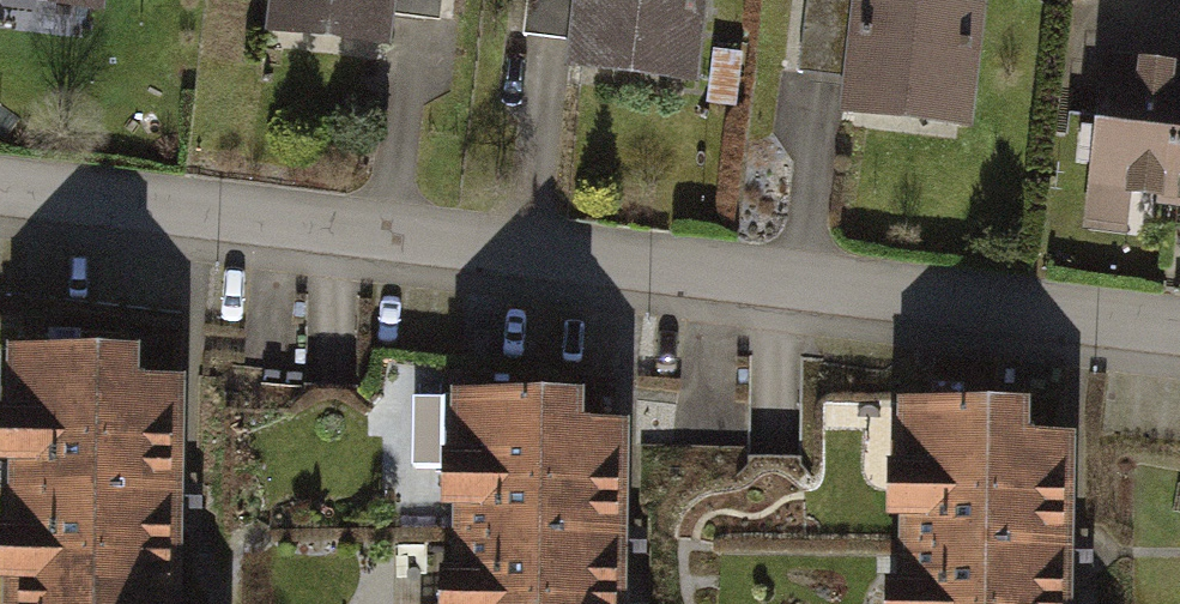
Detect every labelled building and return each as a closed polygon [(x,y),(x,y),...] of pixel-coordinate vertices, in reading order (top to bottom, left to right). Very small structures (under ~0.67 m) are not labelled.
[(99,12),(100,0),(0,0),(0,3),(99,12)] [(270,29),(372,43),(377,0),(274,0),(270,29)] [(572,66),(700,85),(712,0),(582,0),(572,66)] [(929,0),(859,0),(840,115),(977,139),(998,12),(929,0)] [(1104,62),(1087,228),(1137,233),(1139,206),(1179,210),(1179,70),(1104,62)] [(177,382),(139,382),(138,354),(15,354),(16,603),(177,603),(177,382)] [(620,423),(582,423),(582,395),(458,395),(459,603),(620,603),(620,423)] [(1071,440),(1032,440),(1032,412),(909,412),(910,603),(1071,603),(1071,440)]
